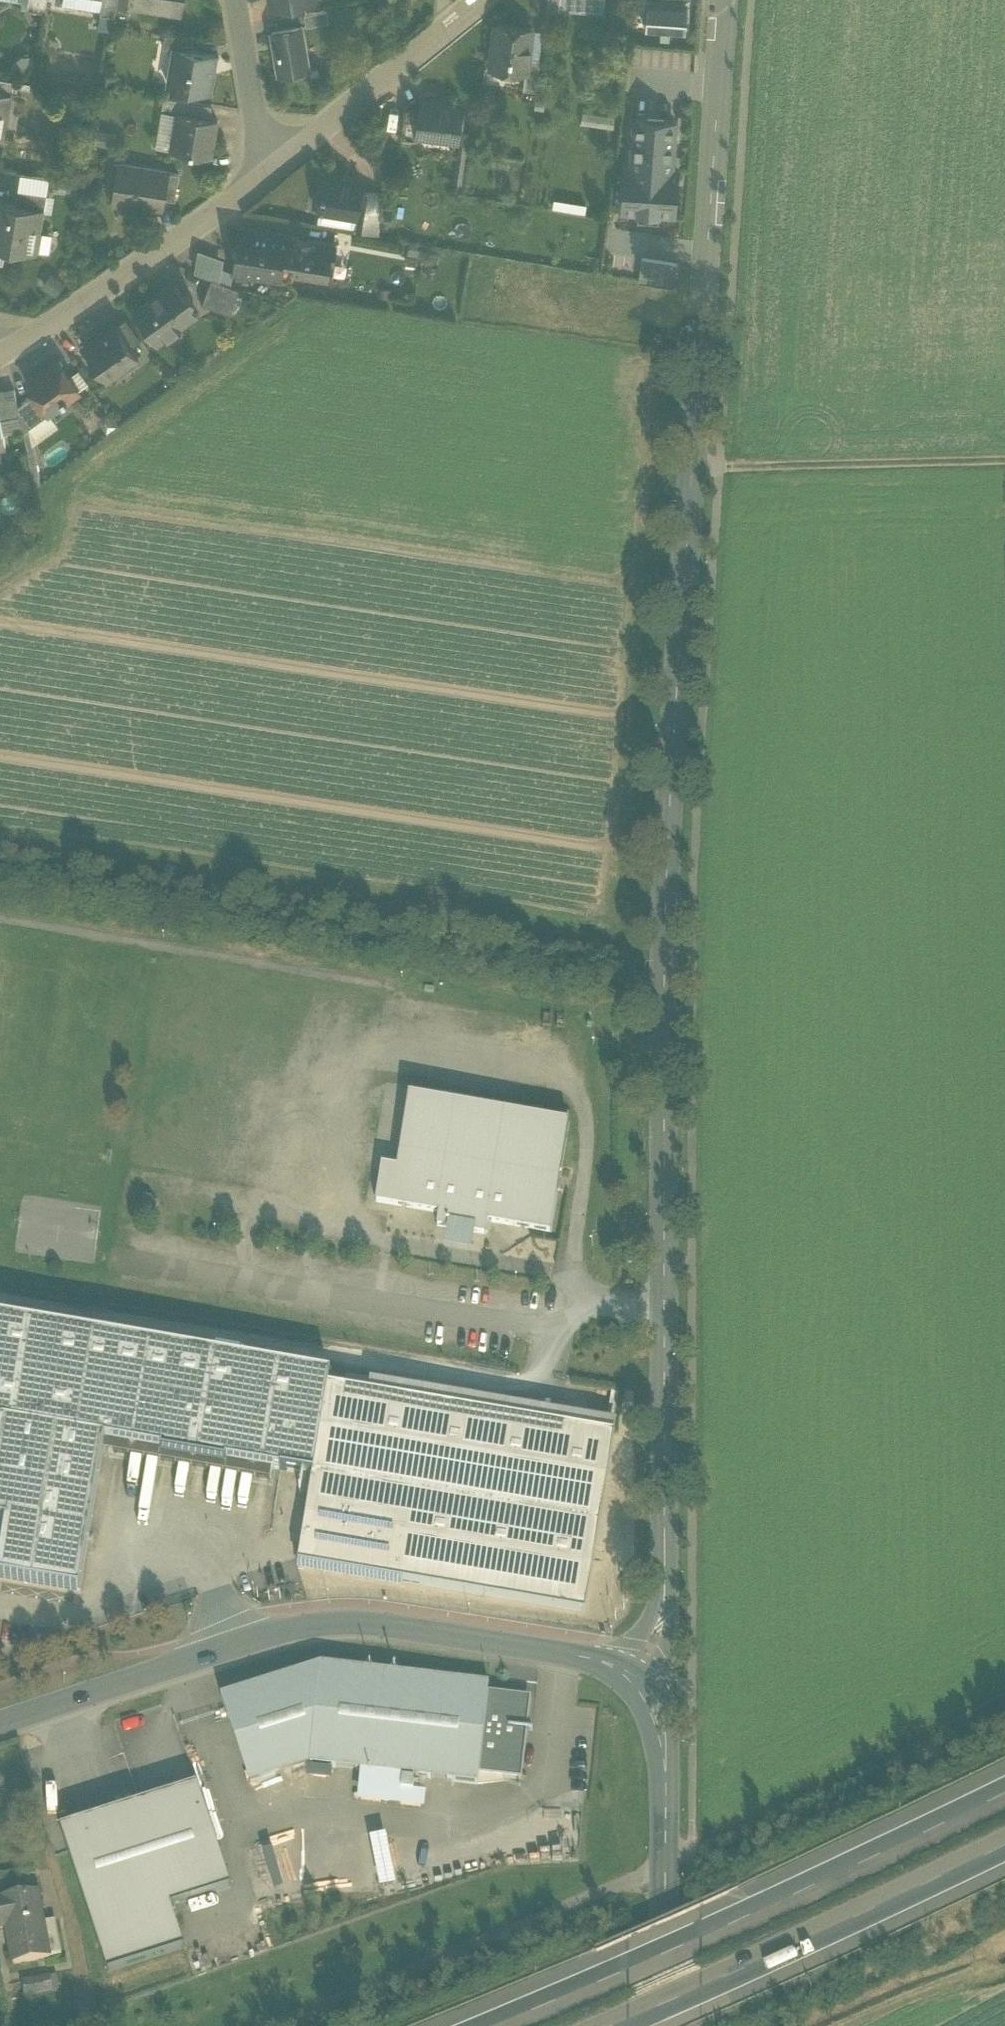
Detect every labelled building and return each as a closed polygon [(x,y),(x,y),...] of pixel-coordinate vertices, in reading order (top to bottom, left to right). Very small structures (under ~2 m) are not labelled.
[(26,8),(46,11),(47,0),(28,0),(26,8)] [(100,13),(114,15),(115,12),(117,0),(102,0),(100,13)] [(115,12),(126,14),(129,0),(117,0),(115,12)] [(156,9),(181,13),(183,0),(158,0),(156,9)] [(315,0),(311,0),(302,2),(304,13),(317,11),(315,0)] [(550,9),(607,12),(608,0),(551,0),(550,9)] [(685,24),(686,5),(647,4),(646,23),(685,24)] [(317,11),(304,13),(306,25),(329,21),(327,10),(317,11)] [(531,27),(496,23),(490,66),(525,70),(526,70),(528,55),(531,27)] [(302,26),(271,31),(279,74),(309,69),(302,26)] [(528,55),(540,57),(543,28),(531,27),(528,55)] [(193,37),(165,32),(163,46),(174,48),(174,47),(190,49),(193,37)] [(190,49),(174,47),(174,48),(168,83),(209,90),(216,54),(190,49)] [(526,70),(525,70),(523,87),(536,89),(540,57),(528,55),(526,70)] [(0,76),(0,90),(11,92),(14,79),(0,76)] [(4,136),(4,134),(0,134),(7,93),(11,94),(11,92),(0,90),(0,135),(4,136)] [(161,109),(178,112),(178,111),(186,112),(188,99),(164,95),(161,109)] [(461,103),(422,98),(421,107),(417,131),(418,131),(457,136),(461,103)] [(421,107),(406,105),(401,134),(418,137),(418,131),(417,131),(421,107)] [(178,112),(161,109),(158,127),(174,130),(178,112)] [(186,112),(178,111),(178,112),(174,130),(172,147),(211,154),(217,117),(186,112)] [(678,117),(630,113),(625,161),(617,160),(613,207),(674,213),(679,164),(673,164),(678,117)] [(167,170),(120,162),(113,200),(161,208),(163,197),(167,171),(167,170)] [(179,173),(167,171),(163,197),(174,199),(179,173)] [(40,178),(20,175),(18,187),(38,190),(40,178)] [(362,181),(324,175),(319,208),(357,215),(360,192),(362,181)] [(18,187),(15,203),(44,207),(47,192),(38,190),(18,187)] [(355,226),(380,232),(379,195),(360,192),(357,215),(355,226)] [(0,200),(0,245),(37,251),(37,249),(49,251),(52,232),(37,229),(40,208),(44,209),(44,207),(15,203),(0,200)] [(357,215),(319,208),(317,220),(355,226),(357,215)] [(288,234),(240,226),(232,271),(281,280),(285,254),(288,234)] [(336,242),(288,234),(285,254),(296,256),(294,268),(327,274),(330,257),(333,258),(336,242)] [(222,257),(199,249),(195,270),(219,279),(222,257)] [(677,262),(642,256),(638,280),(673,285),(677,262)] [(239,288),(211,277),(202,302),(230,313),(239,288)] [(170,283),(134,308),(158,341),(197,313),(190,304),(193,298),(188,291),(181,292),(175,284),(170,283)] [(141,338),(126,317),(115,325),(130,346),(141,338)] [(115,325),(114,323),(84,345),(108,379),(109,379),(107,376),(135,355),(138,358),(138,357),(130,346),(115,325)] [(57,358),(26,380),(34,392),(48,411),(79,389),(70,376),(57,358)] [(70,376),(79,389),(89,382),(80,370),(70,376)] [(0,391),(0,414),(1,417),(20,413),(18,403),(15,388),(0,391)] [(34,392),(18,403),(20,413),(23,430),(31,424),(48,411),(34,392)] [(57,424),(48,411),(31,424),(40,437),(57,424)] [(409,1100),(398,1170),(382,1167),(375,1207),(440,1217),(438,1229),(450,1231),(477,1235),(488,1237),(490,1225),(555,1235),(572,1126),(409,1100)] [(477,1235),(450,1231),(447,1250),(474,1255),(477,1235)] [(0,1326),(0,1434),(4,1435),(0,1462),(0,1530),(11,1531),(2,1588),(83,1601),(107,1453),(316,1486),(331,1391),(333,1378),(0,1326)] [(614,1433),(331,1391),(304,1571),(585,1613),(614,1433)] [(321,1668),(220,1703),(250,1792),(312,1770),(481,1788),(482,1777),(490,1695),(491,1687),(321,1668)] [(531,1699),(490,1695),(482,1777),(523,1782),(531,1699)] [(199,1792),(60,1837),(106,1976),(185,1951),(171,1909),(231,1890),(199,1792)] [(1,1900),(2,1901),(0,1901),(0,1930),(7,1929),(13,1965),(49,1959),(49,1958),(61,1956),(56,1924),(44,1926),(38,1893),(1,1900)] [(53,1976),(16,1979),(18,1997),(55,1994),(53,1976)]
